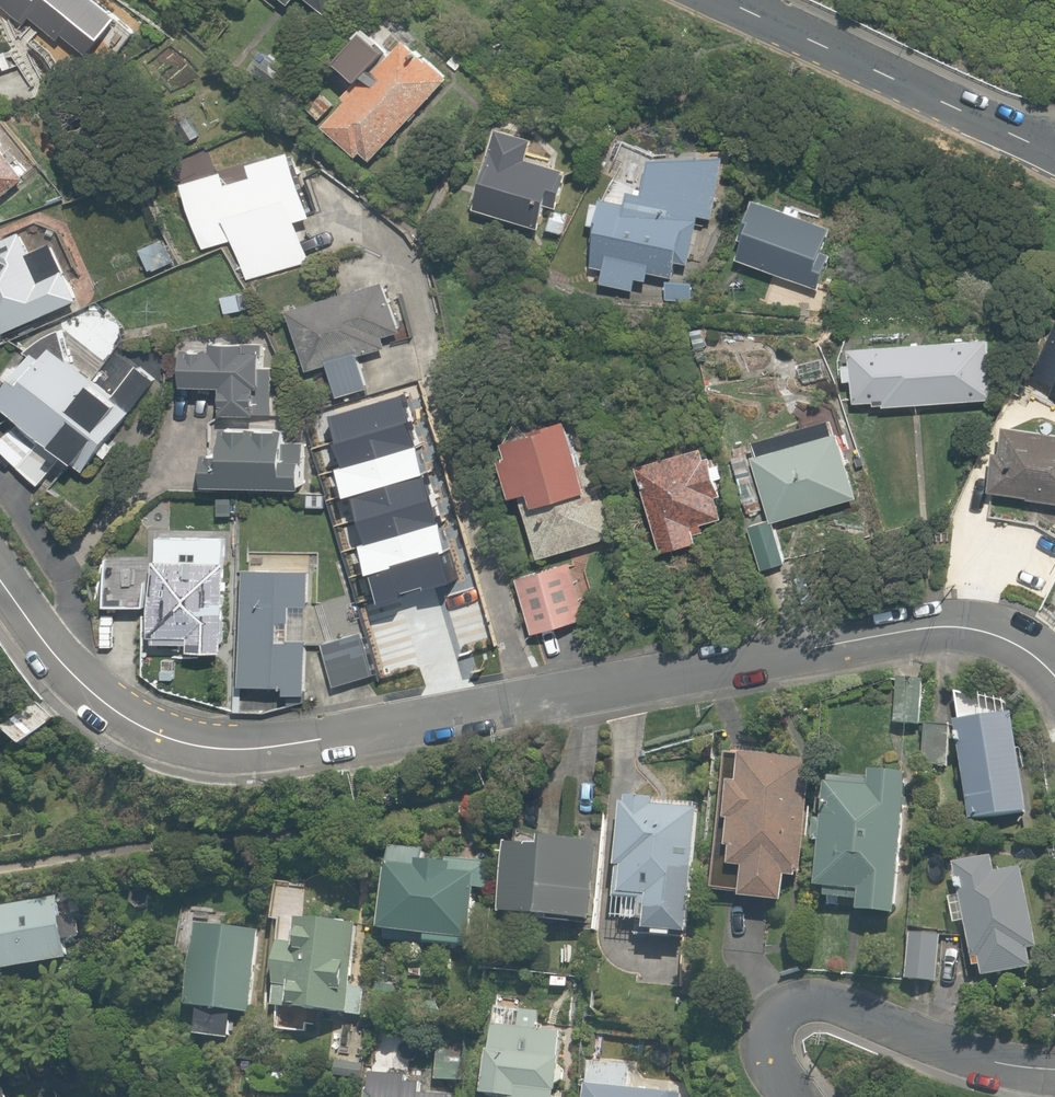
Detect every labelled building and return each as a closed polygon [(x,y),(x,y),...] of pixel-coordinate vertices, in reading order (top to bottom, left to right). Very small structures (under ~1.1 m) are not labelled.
[(395,31),(317,123),(356,156),(361,150),(374,161),(447,76),(395,31)] [(39,163),(2,114),(0,116),(0,193),(39,163)] [(551,165),(559,139),(500,122),(474,209),(533,227),(545,185),(562,190),(568,170),(551,165)] [(251,156),(256,172),(229,181),(223,165),(180,180),(204,251),(233,241),(247,281),(313,259),(300,219),(314,214),(290,143),(251,156)] [(724,160),(653,143),(638,203),(605,195),(591,253),(605,256),(599,281),(633,289),(636,276),(646,279),(648,270),(674,277),(678,260),(688,262),(699,214),(711,217),(724,160)] [(834,228),(757,197),(732,259),(809,290),(834,228)] [(68,267),(39,280),(18,233),(0,241),(0,336),(82,300),(68,267)] [(290,305),(304,367),(323,363),(331,398),(368,389),(360,354),(385,349),(382,335),(404,330),(393,282),(290,305)] [(850,335),(853,402),(885,400),(886,408),(992,403),(989,329),(850,335)] [(43,340),(0,400),(0,408),(91,472),(171,360),(130,331),(96,377),(43,340)] [(218,412),(273,415),(275,366),(259,365),(260,338),(217,336),(216,350),(185,349),(183,386),(219,387),(218,412)] [(534,490),(537,501),(523,506),(538,556),(618,533),(603,482),(590,437),(575,442),(569,418),(489,442),(506,498),(534,490)] [(12,425),(0,439),(0,452),(40,486),(58,465),(12,425)] [(284,429),(224,425),(221,465),(204,464),(202,484),(299,490),(302,442),(283,441),(284,429)] [(998,425),(990,498),(1054,505),(1054,431),(998,425)] [(826,427),(750,453),(774,522),(850,496),(826,427)] [(712,480),(704,447),(641,462),(662,551),(694,543),(689,523),(712,517),(704,483),(712,480)] [(422,574),(466,562),(455,523),(446,526),(431,476),(374,492),(383,526),(366,531),(378,573),(419,562),(422,574)] [(785,560),(767,512),(745,520),(763,568),(785,560)] [(226,534),(149,532),(147,639),(190,640),(190,651),(224,652),(224,610),(226,534)] [(276,568),(275,681),(287,682),(287,693),(317,693),(318,555),(276,555),(276,568)] [(585,618),(571,562),(517,576),(531,632),(585,618)] [(275,681),(276,568),(240,568),(239,681),(275,681)] [(359,633),(322,647),(337,689),(375,676),(359,633)] [(947,766),(950,699),(921,697),(922,682),(890,681),(888,724),(920,726),(918,765),(947,766)] [(1013,701),(957,691),(969,816),(1024,810),(1013,701)] [(817,755),(736,749),(727,863),(744,864),(741,902),(783,905),(785,872),(808,874),(817,755)] [(869,781),(824,777),(814,894),(857,898),(856,910),(897,913),(909,775),(870,772),(869,781)] [(652,929),(695,933),(707,800),(629,793),(619,893),(655,896),(652,929)] [(544,848),(509,845),(503,912),(586,920),(593,841),(545,837),(544,848)] [(381,930),(426,936),(425,940),(465,946),(465,942),(474,886),(486,887),(489,867),(393,853),(381,930)] [(981,856),(951,863),(977,976),(1043,960),(1021,868),(985,877),(981,856)] [(61,923),(56,899),(0,910),(0,971),(68,959),(64,940),(79,938),(76,920),(61,923)] [(351,920),(297,918),(295,966),(276,965),(274,1013),(348,1016),(351,920)] [(257,930),(195,924),(187,1005),(250,1011),(257,930)] [(940,934),(908,932),(906,979),(938,981),(940,934)] [(568,1032),(493,1020),(482,1091),(511,1096),(557,1096),(568,1032)] [(585,1096),(666,1096),(666,1093),(586,1085),(585,1096)]
